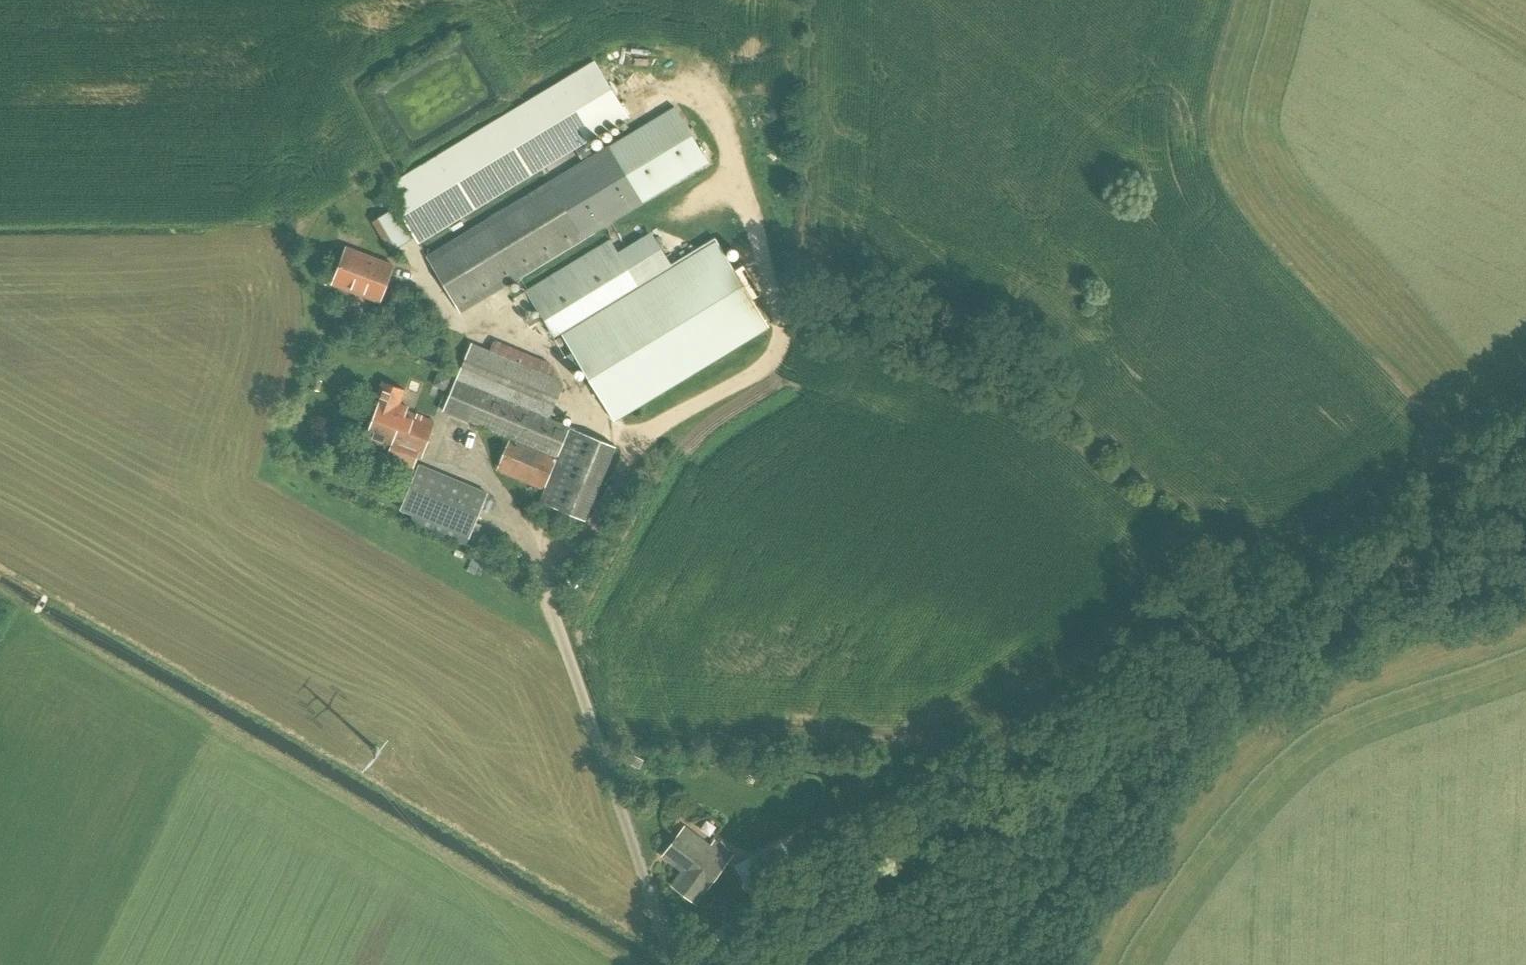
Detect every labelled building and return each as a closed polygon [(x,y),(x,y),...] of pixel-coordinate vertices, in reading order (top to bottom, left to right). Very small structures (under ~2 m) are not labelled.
[(419,244),(629,117),(594,60),(384,187),(419,244)] [(460,313),(583,238),(645,200),(708,164),(674,107),(612,145),(426,257),(460,313)] [(576,151),(581,159),(591,154),(585,145),(576,151)] [(672,264),(651,231),(617,252),(610,240),(526,291),(554,336),(561,332),(672,264)] [(615,421),(769,327),(715,238),(672,264),(561,332),(615,421)] [(346,246),(331,285),(345,290),(367,299),(381,304),(396,264),(346,246)] [(551,365),(493,341),(489,352),(471,345),(445,405),(481,420),(479,425),(510,438),(497,469),(544,489),(539,501),(583,520),(615,447),(549,418),(563,385),(551,365)] [(311,389),(318,391),(321,380),(313,378),(311,389)] [(422,457),(435,422),(406,411),(407,407),(399,404),(404,390),(383,381),(377,397),(381,398),(365,440),(395,452),(392,459),(413,467),(417,456),(422,457)] [(430,473),(417,469),(407,494),(420,499),(414,514),(470,536),(487,492),(431,470),(430,473)] [(638,769),(642,760),(634,757),(630,765),(638,769)] [(813,848),(802,828),(783,839),(782,837),(734,865),(746,887),(761,878),(760,876),(791,858),(792,861),(813,848)] [(693,842),(681,833),(677,839),(675,838),(673,841),(674,842),(664,855),(684,870),(673,885),(695,902),(723,865),(733,852),(714,839),(710,845),(698,836),(693,842)]
